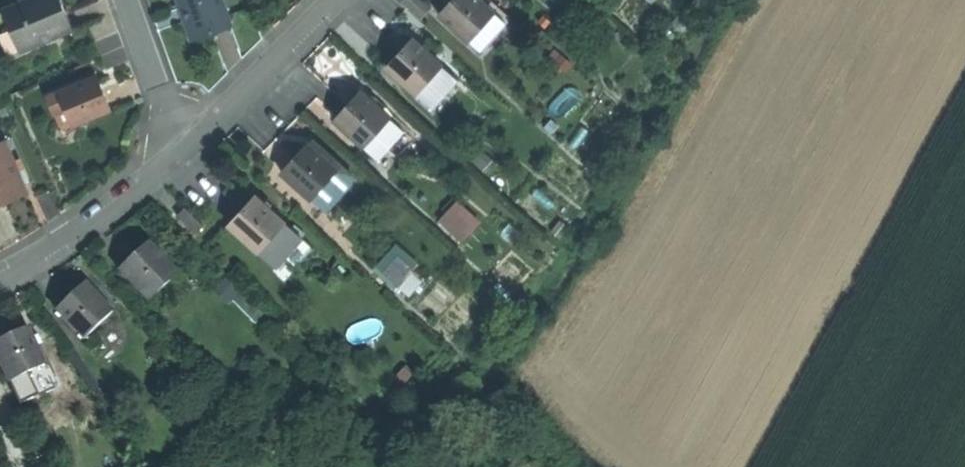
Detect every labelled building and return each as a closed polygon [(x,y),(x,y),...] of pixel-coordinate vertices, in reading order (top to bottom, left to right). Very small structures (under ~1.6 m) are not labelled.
[(5,14),(22,56),(75,33),(67,15),(61,0),(38,0),(5,14)] [(233,29),(222,0),(179,0),(183,10),(184,10),(187,17),(189,23),(187,23),(194,43),(233,29)] [(435,8),(426,0),(405,0),(404,1),(424,20),(435,8)] [(455,2),(442,16),(471,43),(496,16),(479,0),(457,0),(455,2)] [(496,16),(471,43),(485,55),(515,22),(491,0),(479,0),(496,16)] [(388,70),(418,98),(445,69),(415,41),(401,56),(388,70)] [(461,84),(445,69),(418,98),(435,113),(461,84)] [(49,98),(56,115),(69,110),(75,126),(113,110),(106,94),(99,77),(49,98)] [(335,122),(365,150),(391,121),(362,94),(349,108),(335,122)] [(56,115),(63,131),(75,126),(69,110),(56,115)] [(391,121),(365,150),(380,164),(406,135),(391,121)] [(0,144),(0,207),(8,203),(30,194),(22,173),(21,171),(19,172),(14,160),(16,160),(8,141),(0,144)] [(295,161),(282,175),(312,202),(338,173),(317,154),(309,146),(295,161)] [(321,149),(317,154),(338,173),(312,202),(326,215),(354,185),(354,179),(321,149)] [(285,226),(255,198),(243,211),(229,226),(259,254),(285,226)] [(463,241),(482,220),(459,198),(439,219),(463,241)] [(186,209),(179,217),(197,236),(205,229),(186,209)] [(301,240),(285,226),(259,254),(274,269),(282,260),(301,240)] [(311,249),(301,240),(282,260),(293,269),(311,249)] [(375,268),(398,286),(420,260),(397,241),(375,268)] [(150,301),(179,275),(151,246),(137,259),(122,272),(150,301)] [(114,314),(87,285),(72,299),(59,311),(86,340),(114,314)] [(29,331),(9,340),(0,345),(0,360),(11,383),(47,367),(29,331)]
